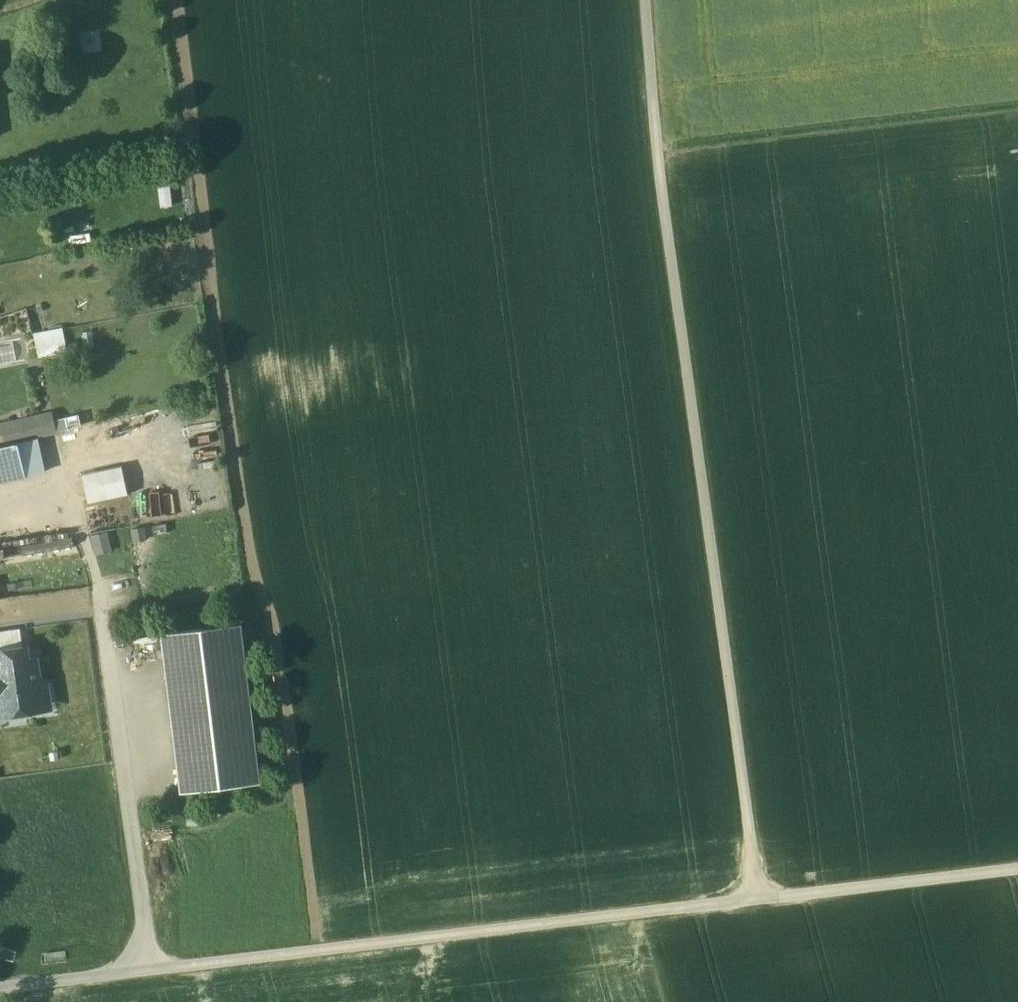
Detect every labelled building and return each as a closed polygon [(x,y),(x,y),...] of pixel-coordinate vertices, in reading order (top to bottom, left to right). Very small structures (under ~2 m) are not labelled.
[(68,215),(70,228),(88,225),(87,213),(68,215)] [(41,355),(70,348),(64,324),(35,331),(41,355)] [(0,425),(0,445),(40,436),(36,417),(0,425)] [(0,447),(0,482),(24,477),(17,443),(0,447)] [(91,499),(132,494),(129,465),(88,470),(91,499)] [(181,491),(158,493),(160,513),(183,512),(181,491)] [(91,534),(95,553),(114,549),(110,530),(91,534)] [(10,619),(8,598),(0,599),(0,620),(10,619)] [(242,624),(162,634),(182,792),(261,783),(242,624)] [(0,632),(0,651),(23,648),(21,629),(0,632)] [(0,651),(0,709),(1,716),(21,713),(20,707),(39,704),(36,684),(40,679),(37,658),(28,660),(26,647),(23,648),(0,651)]
